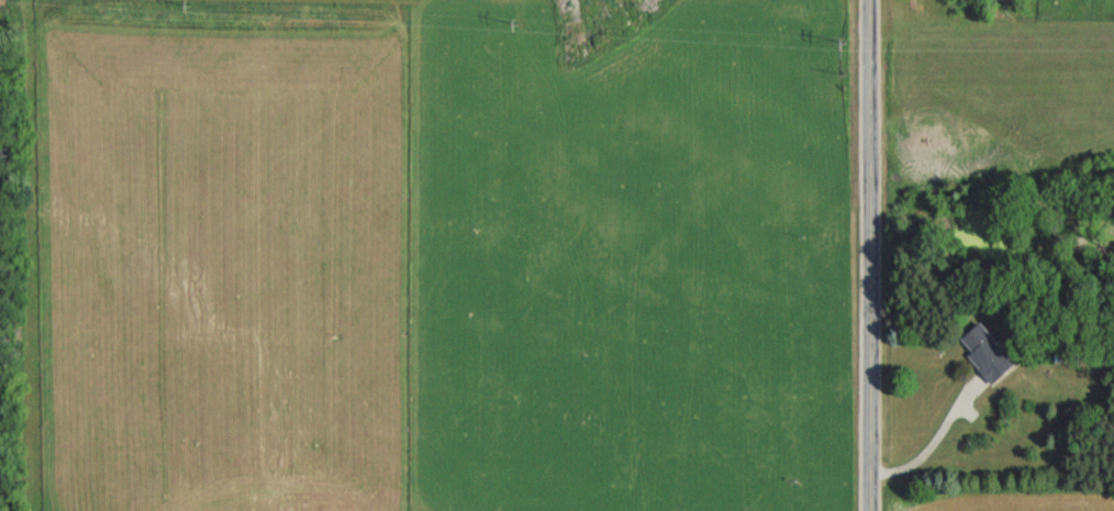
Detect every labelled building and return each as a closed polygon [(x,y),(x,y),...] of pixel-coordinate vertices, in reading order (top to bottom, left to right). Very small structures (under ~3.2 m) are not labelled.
[(966,356),(991,384),(1015,362),(980,322),(960,339),(970,351),(966,356)]
